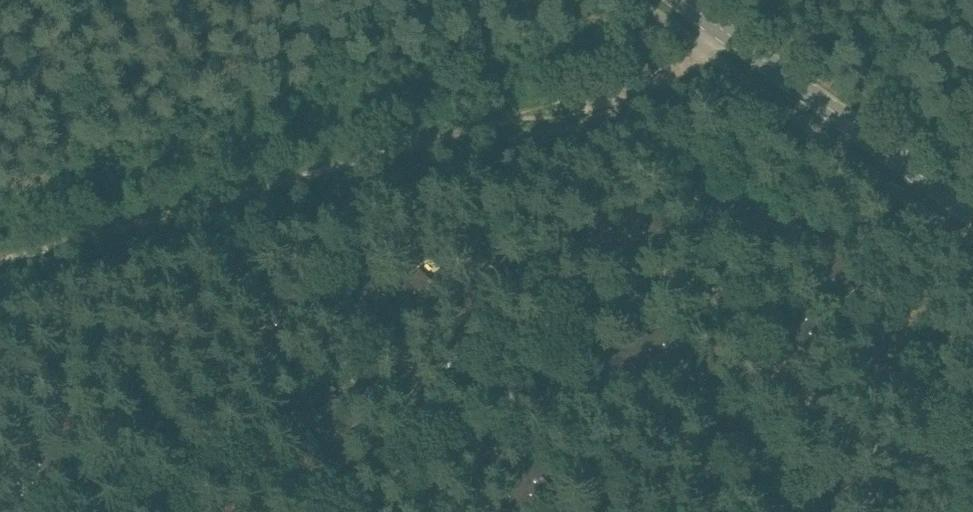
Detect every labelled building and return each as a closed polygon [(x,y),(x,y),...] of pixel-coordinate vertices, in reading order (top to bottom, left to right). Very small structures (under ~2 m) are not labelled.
[(733,190),(725,198),(715,209),(726,219),(729,215),(742,228),(746,224),(760,238),(766,231),(770,235),(780,224),(771,215),(776,210),(754,189),(744,201),(733,190)] [(401,296),(392,305),(391,306),(402,316),(406,312),(412,318),(426,304),(430,308),(443,295),(446,299),(457,288),(438,270),(428,281),(417,270),(396,291),(401,296)] [(819,315),(809,305),(804,310),(794,301),(783,311),(788,316),(782,322),(796,336),(792,339),(805,352),(802,355),(812,366),(830,347),(819,337),(830,325),(819,315)] [(509,506),(504,511),(494,501),(484,511),(516,511),(509,506)]
